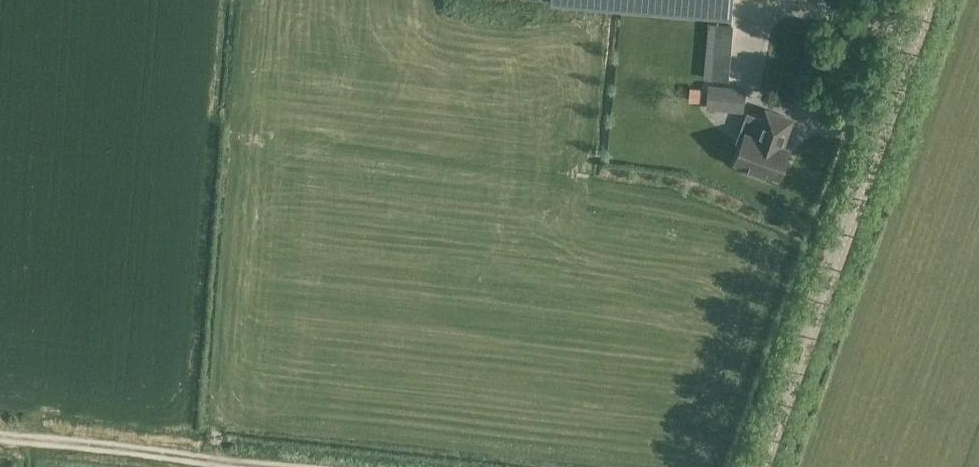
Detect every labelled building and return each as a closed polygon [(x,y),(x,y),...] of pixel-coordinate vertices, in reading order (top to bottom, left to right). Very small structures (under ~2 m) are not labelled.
[(552,2),(733,17),(734,0),(552,0),(552,2)] [(689,100),(700,101),(701,87),(690,86),(689,100)] [(722,87),(709,86),(707,106),(721,108),(722,87)] [(740,143),(734,162),(744,165),(743,169),(771,179),(773,174),(780,177),(790,148),(783,145),(792,118),(764,108),(761,117),(747,112),(737,142),(740,143)]
